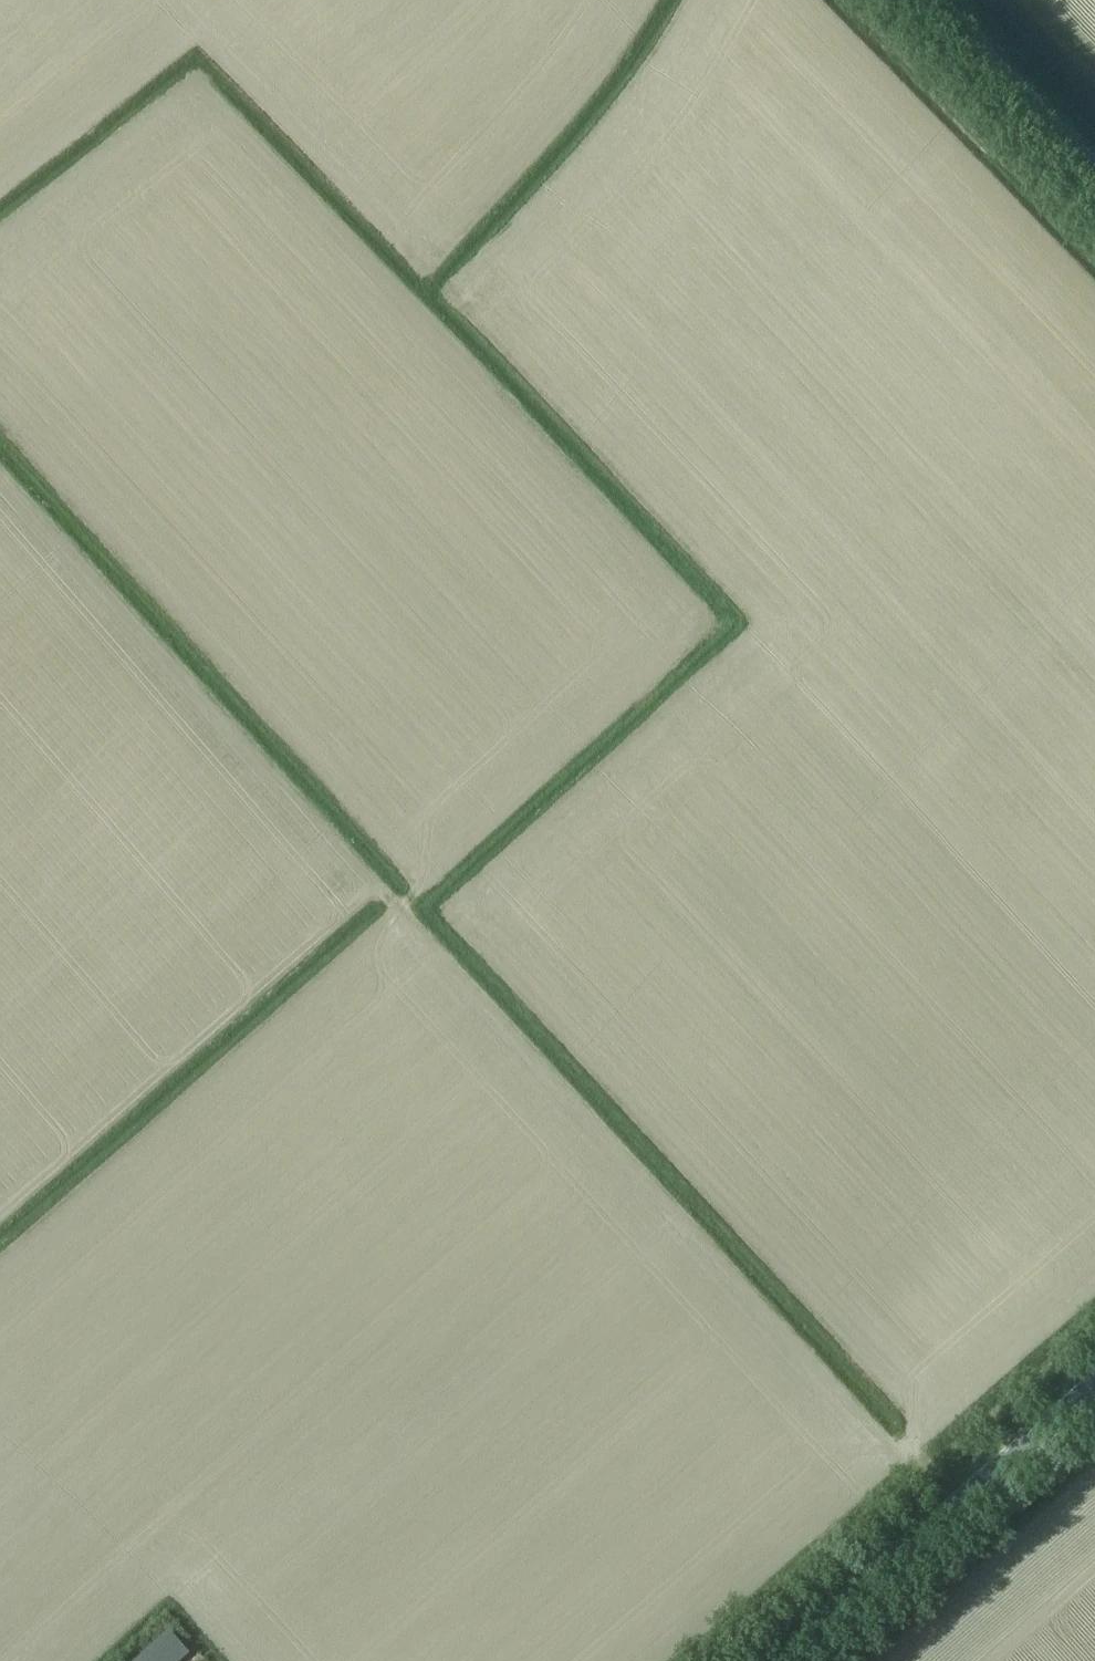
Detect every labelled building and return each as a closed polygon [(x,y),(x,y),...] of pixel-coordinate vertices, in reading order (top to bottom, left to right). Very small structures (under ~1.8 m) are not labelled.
[(186,1654),(169,1635),(139,1660),(179,1660),(186,1654)]
